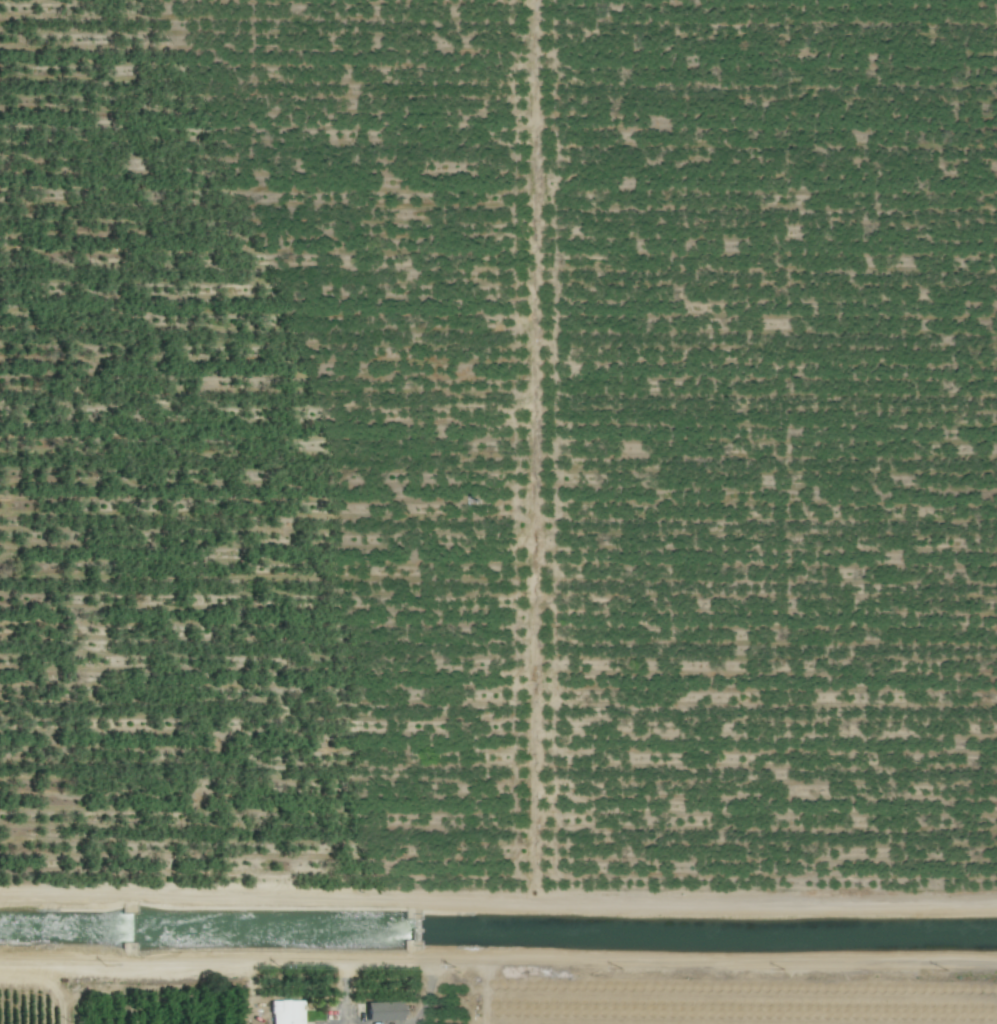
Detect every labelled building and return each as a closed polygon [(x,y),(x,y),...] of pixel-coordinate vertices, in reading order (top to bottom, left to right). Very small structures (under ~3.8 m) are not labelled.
[(272,1001),(272,1023),(303,1023),(303,1001),(272,1001)] [(367,1021),(402,1020),(401,1001),(366,1003),(367,1021)]
